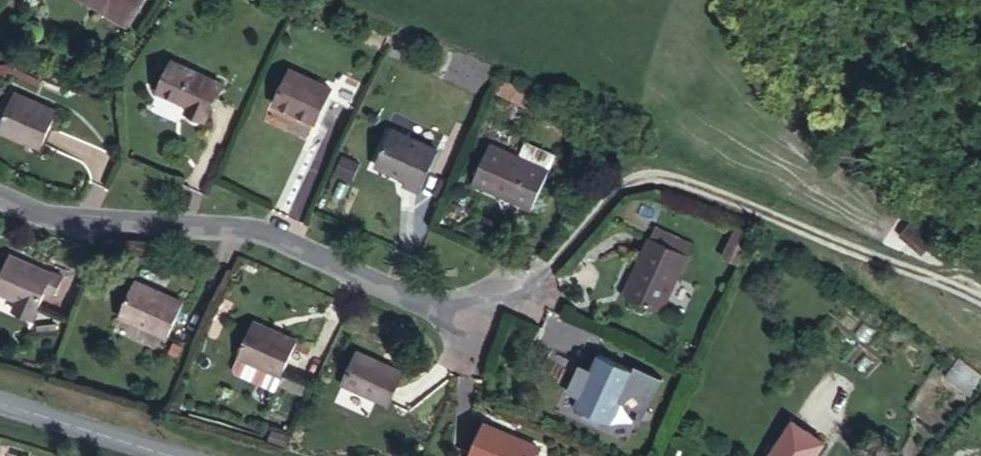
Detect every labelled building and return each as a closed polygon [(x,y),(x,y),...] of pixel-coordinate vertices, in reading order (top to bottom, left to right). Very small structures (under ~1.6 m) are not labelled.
[(128,20),(96,0),(81,0),(124,26),(128,20)] [(128,20),(140,0),(96,0),(128,20)] [(184,112),(204,122),(221,84),(172,62),(158,92),(188,106),(184,112)] [(316,123),(326,99),(331,90),(290,71),(274,103),(316,123)] [(331,90),(326,99),(353,111),(365,86),(339,73),(331,90)] [(495,96),(524,107),(530,92),(501,81),(495,96)] [(41,149),(57,112),(16,93),(0,129),(0,133),(25,145),(26,142),(41,149)] [(401,186),(419,193),(438,152),(392,131),(375,167),(405,180),(401,186)] [(531,209),(549,171),(554,158),(526,144),(519,158),(490,144),(472,184),(531,209)] [(893,220),(927,249),(938,237),(903,207),(893,220)] [(656,230),(651,241),(688,257),(693,246),(656,230)] [(751,237),(737,231),(726,259),(740,265),(751,237)] [(625,297),(662,314),(688,257),(651,241),(625,297)] [(37,309),(45,293),(52,277),(53,276),(10,256),(0,277),(0,292),(18,300),(37,309)] [(45,293),(52,296),(59,280),(52,277),(45,293)] [(120,316),(167,338),(182,304),(135,283),(120,316)] [(37,309),(18,300),(13,311),(32,320),(37,309)] [(238,356),(281,376),(297,341),(254,322),(238,356)] [(599,356),(634,372),(637,366),(602,350),(599,356)] [(343,385),(388,405),(403,373),(357,353),(343,385)] [(575,409),(610,424),(634,372),(599,356),(575,409)] [(980,379),(980,376),(959,360),(947,377),(969,394),(980,379)] [(825,444),(793,422),(771,455),(817,455),(825,444)] [(539,448),(485,425),(471,455),(535,455),(539,448)]
